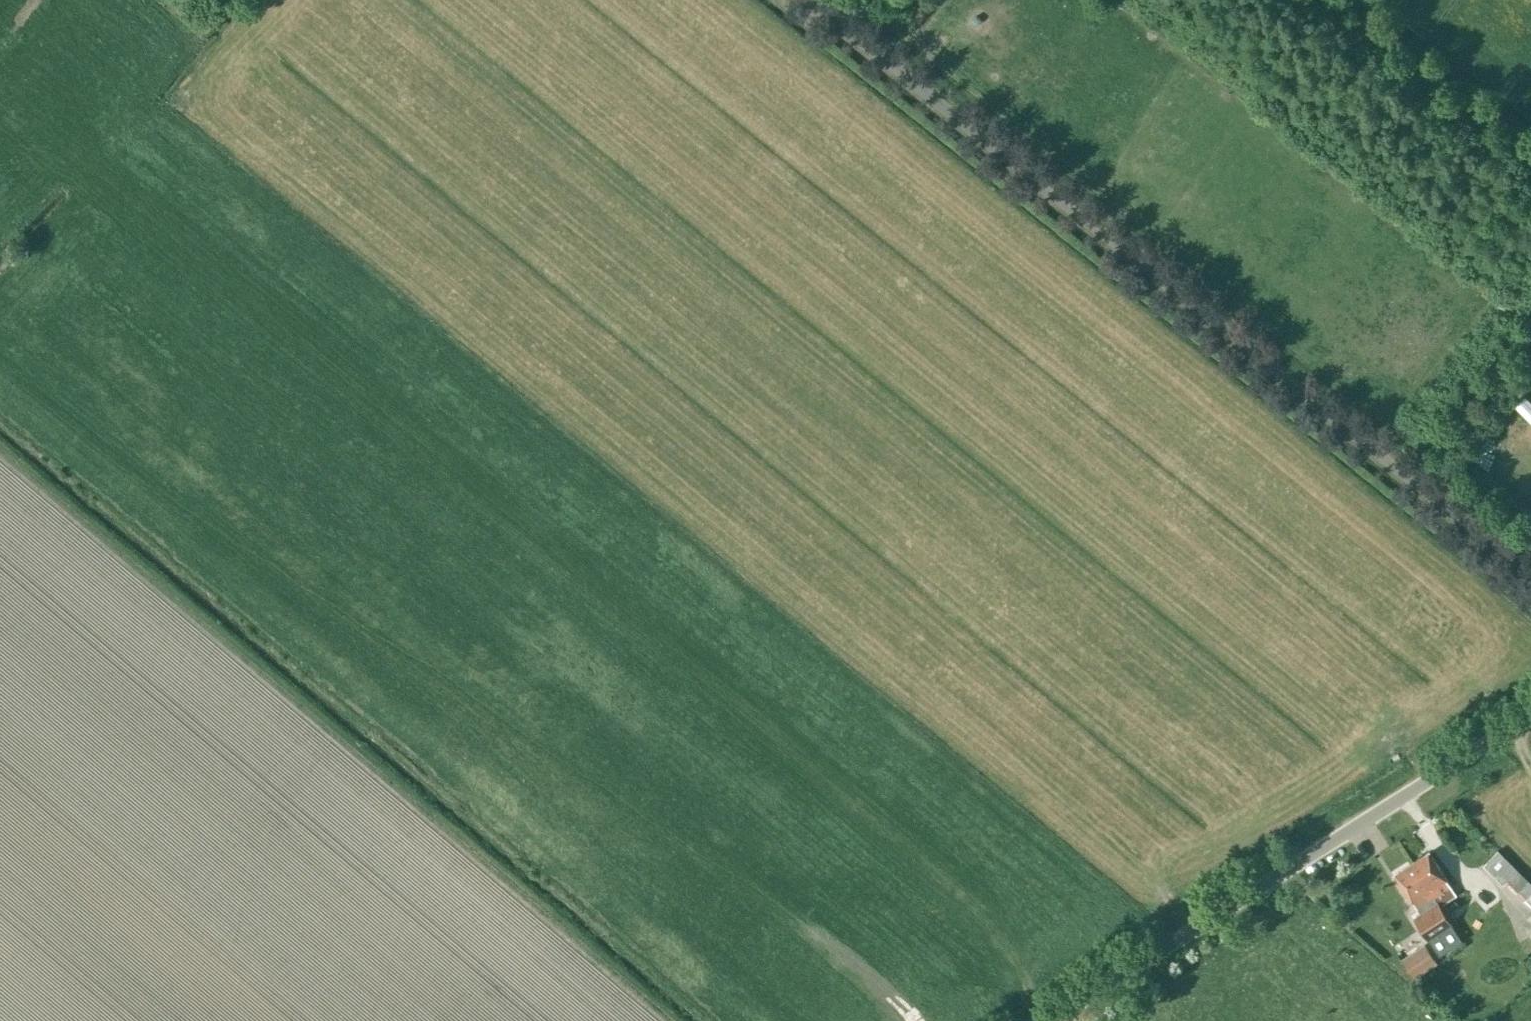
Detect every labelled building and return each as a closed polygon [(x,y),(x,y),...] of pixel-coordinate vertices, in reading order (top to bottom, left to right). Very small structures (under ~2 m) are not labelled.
[(1503,885),(1507,881),(1530,905),(1530,882),(1498,849),(1483,864),(1503,885)] [(1447,879),(1429,851),(1412,862),(1440,905),(1456,894),(1451,887),(1452,887),(1446,879),(1447,879)] [(1412,862),(1395,873),(1413,901),(1420,912),(1414,916),(1428,938),(1451,923),(1440,905),(1412,862)] [(1401,959),(1414,979),(1438,963),(1425,943),(1401,959)]
